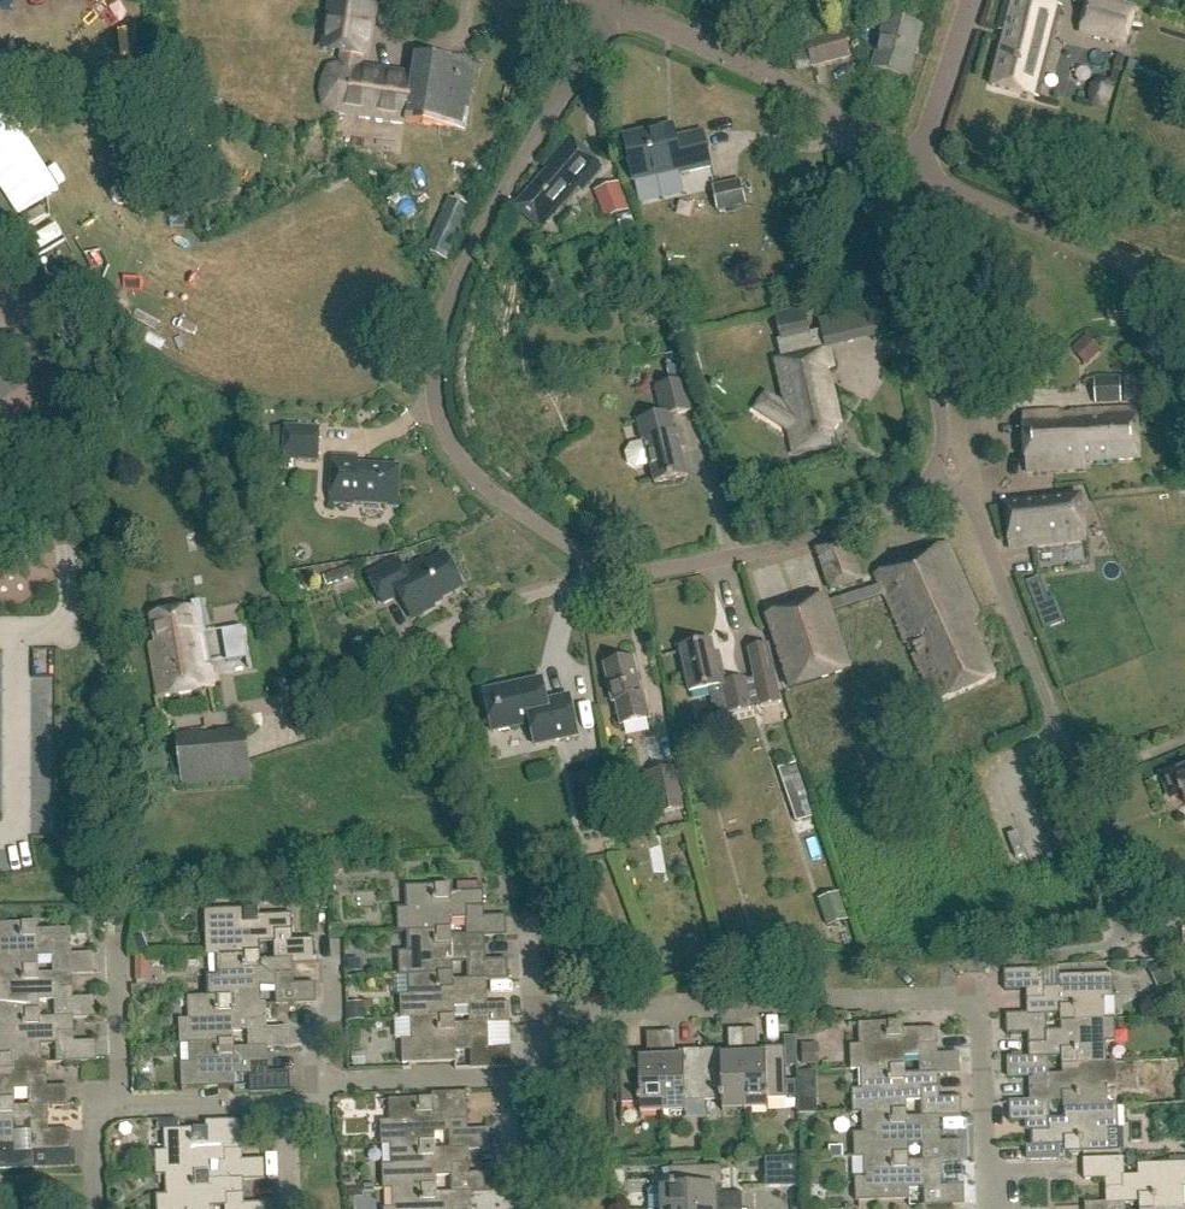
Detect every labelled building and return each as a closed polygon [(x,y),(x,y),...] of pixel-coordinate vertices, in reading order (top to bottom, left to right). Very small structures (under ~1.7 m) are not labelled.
[(370,8),(349,5),(350,0),(349,0),(331,0),(328,17),(333,18),(329,48),(345,51),(343,65),(342,65),(335,111),(406,122),(406,124),(465,133),(475,64),(416,55),(413,76),(358,68),(361,53),(363,53),(370,8)] [(1063,4),(1051,0),(1008,0),(1002,25),(1008,27),(995,81),(1041,92),(1063,4)] [(1137,7),(1107,0),(1090,0),(1078,36),(1126,47),(1137,7)] [(909,78),(922,28),(887,19),(874,69),(909,78)] [(813,69),(852,59),(847,37),(859,34),(855,20),(833,26),(835,34),(806,41),(806,43),(799,45),(804,66),(811,64),(813,69)] [(635,183),(674,174),(683,172),(683,174),(713,167),(705,133),(678,139),(675,126),(663,129),(625,138),(635,183)] [(581,190),(602,168),(572,140),(546,169),(550,172),(517,208),(541,228),(578,188),(581,190)] [(740,180),(711,186),(718,212),(746,206),(740,180)] [(604,219),(628,210),(618,182),(593,191),(604,219)] [(445,204),(424,249),(448,260),(469,215),(445,204)] [(618,300),(620,313),(644,309),(642,296),(618,300)] [(825,345),(839,342),(833,319),(820,322),(822,332),(810,335),(804,308),(774,315),(781,341),(778,342),(782,361),(777,362),(788,410),(789,410),(799,416),(793,426),(789,427),(795,456),(835,447),(833,435),(840,425),(841,424),(832,385),(825,381),(823,372),(834,369),(830,350),(826,351),(825,345)] [(1095,405),(1122,403),(1121,377),(1095,379),(1095,405)] [(1139,399),(1139,377),(1124,378),(1125,400),(1139,399)] [(675,434),(670,416),(693,411),(686,382),(656,389),(663,416),(638,422),(643,441),(630,445),(625,454),(627,463),(635,468),(651,464),(656,485),(688,477),(681,451),(686,450),(682,432),(675,434)] [(1028,474),(1086,471),(1085,463),(1140,460),(1138,410),(1025,416),(1028,474)] [(319,427),(284,426),(283,460),(318,461),(319,427)] [(399,506),(401,468),(357,465),(357,458),(333,457),(331,502),(399,506)] [(1010,543),(1085,539),(1083,498),(1008,502),(1010,543)] [(830,593),(865,582),(849,537),(814,548),(830,593)] [(979,615),(948,544),(873,578),(877,587),(830,602),(828,595),(764,616),(789,692),(853,671),(834,612),(881,596),(904,648),(909,646),(936,707),(997,680),(974,629),(979,615)] [(463,588),(446,554),(425,565),(423,561),(404,571),(398,560),(368,575),(384,605),(401,596),(413,619),(434,608),(432,605),(463,588)] [(1038,580),(1025,585),(1033,608),(1047,602),(1038,580)] [(198,637),(193,609),(152,616),(157,644),(151,645),(160,698),(213,689),(204,635),(198,637)] [(745,680),(727,683),(723,669),(719,670),(713,643),(681,650),(690,694),(711,690),(717,716),(751,709),(750,707),(760,705),(761,707),(781,703),(775,674),(769,645),(747,648),(753,679),(745,681),(745,680)] [(642,696),(634,660),(605,666),(613,704),(616,703),(621,727),(650,721),(645,696),(642,696)] [(548,707),(543,680),(517,685),(518,688),(485,696),(493,733),(531,725),(535,746),(579,737),(570,697),(568,697),(569,702),(548,707)] [(182,786),(252,780),(247,728),(175,734),(182,786)] [(789,798),(806,792),(796,764),(779,769),(789,798)] [(676,768),(649,773),(658,816),(685,810),(676,768)] [(1164,776),(1172,799),(1183,795),(1184,802),(1184,769),(1164,776)] [(486,936),(486,937),(508,936),(507,916),(478,917),(478,907),(485,907),(484,892),(482,892),(482,883),(459,884),(460,892),(451,893),(451,886),(406,887),(407,909),(398,909),(399,933),(407,933),(407,932),(452,930),(452,920),(466,919),(467,936),(468,936),(468,937),(486,936)] [(848,920),(839,892),(818,900),(827,927),(848,920)] [(294,960),(315,959),(314,939),(285,940),(284,930),(292,930),(292,915),(259,916),(259,909),(215,910),(216,932),(206,932),(206,956),(216,955),(216,954),(260,953),(260,943),(274,943),(275,959),(275,960),(294,960)] [(72,975),(93,974),(92,954),(63,955),(63,945),(71,945),(70,929),(37,930),(37,923),(0,924),(0,969),(39,968),(38,957),(53,957),(53,974),(54,975),(72,974),(72,975)] [(468,936),(467,936),(453,936),(452,930),(407,932),(407,933),(408,953),(399,953),(400,977),(409,977),(409,976),(454,974),(454,964),(468,963),(468,980),(469,980),(469,981),(488,980),(488,981),(509,980),(508,960),(480,961),(479,951),(487,951),(486,937),(486,936),(468,937),(468,936)] [(275,959),(261,959),(260,953),(216,954),(216,955),(217,976),(207,976),(207,998),(207,999),(232,998),(232,1006),(262,1005),(262,1004),(261,988),(276,987),(276,1005),(317,1003),(316,983),(287,984),(286,974),(294,974),(294,960),(275,960),(275,959)] [(136,981),(147,981),(147,972),(151,969),(151,957),(137,957),(136,981)] [(53,974),(39,974),(39,968),(0,969),(0,1013),(41,1012),(40,1001),(55,1001),(55,1018),(55,1019),(74,1018),(74,1019),(95,1018),(94,998),(65,999),(65,989),(72,989),(72,975),(72,974),(54,975),(53,974)] [(1106,1020),(1106,1019),(1105,999),(1115,998),(1114,975),(1060,977),(1060,989),(1046,990),(1045,971),(1005,972),(1006,991),(1035,990),(1036,1000),(1027,1000),(1028,1014),(1028,1015),(1046,1014),(1046,1015),(1047,1015),(1061,1014),(1061,1021),(1106,1020)] [(469,980),(468,980),(454,980),(454,974),(409,976),(409,977),(410,996),(401,997),(402,1020),(411,1020),(410,1019),(455,1017),(455,1008),(469,1007),(470,1023),(471,1023),(471,1024),(489,1024),(511,1023),(510,1004),(481,1005),(481,995),(488,995),(488,981),(488,980),(469,981),(469,980)] [(180,1022),(181,1045),(190,1045),(190,1044),(234,1042),(233,1032),(249,1031),(249,1048),(249,1049),(268,1048),(268,1049),(289,1048),(289,1028),(259,1030),(259,1019),(267,1019),(266,1004),(262,1004),(262,1005),(232,1006),(232,998),(207,999),(207,998),(188,998),(189,1022),(180,1022)] [(55,1018),(41,1018),(41,1012),(0,1013),(0,1058),(12,1058),(12,1066),(42,1065),(42,1063),(42,1047),(56,1046),(57,1063),(97,1062),(96,1042),(67,1043),(66,1033),(74,1033),(74,1019),(74,1018),(55,1019),(55,1018)] [(1047,1032),(1047,1015),(1046,1015),(1046,1014),(1028,1015),(1028,1014),(1007,1015),(1007,1035),(1037,1034),(1037,1044),(1029,1044),(1030,1058),(1029,1059),(1048,1058),(1048,1059),(1062,1058),(1063,1065),(1108,1063),(1107,1043),(1116,1042),(1115,1018),(1106,1019),(1106,1020),(1061,1021),(1061,1031),(1047,1032)] [(471,1023),(470,1023),(456,1024),(455,1017),(410,1019),(411,1020),(411,1040),(402,1040),(403,1064),(457,1062),(457,1051),(472,1050),(472,1069),(513,1067),(512,1047),(489,1048),(489,1038),(490,1038),(489,1024),(471,1024),(471,1023)] [(721,1022),(721,1034),(743,1035),(743,1023),(721,1022)] [(938,1074),(939,1075),(960,1074),(959,1054),(937,1054),(937,1045),(937,1029),(904,1030),(904,1022),(860,1024),(860,1046),(851,1046),(852,1070),(861,1070),(861,1069),(906,1068),(906,1057),(919,1057),(920,1074),(920,1075),(938,1074)] [(642,1115),(664,1114),(662,1035),(648,1035),(649,1060),(642,1060),(641,1053),(621,1054),(622,1104),(641,1104),(642,1115)] [(705,1101),(703,1051),(684,1052),(684,1059),(663,1059),(662,1035),(664,1114),(687,1114),(687,1102),(705,1101)] [(249,1048),(235,1049),(234,1049),(234,1042),(190,1044),(190,1045),(190,1065),(181,1065),(182,1089),(236,1087),(235,1076),(250,1075),(251,1094),(291,1092),(290,1072),(261,1073),(260,1063),(268,1062),(268,1049),(268,1048),(249,1049),(249,1048)] [(765,1049),(765,1056),(744,1056),(746,1111),(769,1111),(769,1099),(787,1099),(798,1098),(798,1081),(787,1082),(786,1066),(797,1066),(796,1047),(765,1049)] [(746,1111),(744,1056),(723,1057),(723,1050),(703,1051),(705,1101),(723,1101),(724,1112),(746,1111)] [(42,1063),(42,1065),(12,1066),(12,1058),(0,1058),(0,1101),(14,1100),(14,1090),(29,1089),(30,1107),(30,1108),(48,1108),(69,1107),(69,1087),(39,1088),(39,1078),(47,1077),(47,1063),(42,1063)] [(1049,1075),(1048,1059),(1048,1058),(1029,1059),(1030,1058),(1008,1059),(1009,1079),(1038,1078),(1039,1088),(1031,1088),(1031,1102),(1050,1102),(1064,1102),(1064,1109),(1109,1107),(1108,1086),(1118,1086),(1117,1063),(1108,1063),(1063,1065),(1063,1075),(1049,1075)] [(920,1075),(920,1074),(906,1074),(906,1068),(861,1069),(861,1070),(862,1090),(853,1090),(854,1114),(863,1114),(863,1113),(907,1112),(907,1101),(921,1100),(922,1117),(922,1118),(940,1117),(962,1117),(961,1097),(939,1097),(938,1087),(939,1087),(939,1075),(938,1074),(920,1075)] [(381,1122),(382,1146),(391,1145),(391,1144),(436,1143),(435,1133),(449,1132),(450,1149),(451,1149),(452,1150),(470,1149),(470,1150),(491,1149),(490,1129),(462,1130),(461,1120),(468,1120),(467,1093),(432,1094),(433,1098),(390,1100),(390,1122),(381,1122)] [(30,1107),(15,1108),(14,1100),(0,1101),(0,1170),(33,1169),(32,1152),(71,1150),(70,1130),(41,1131),(40,1122),(49,1121),(48,1108),(30,1108),(30,1107)] [(1050,1119),(1050,1102),(1031,1102),(1010,1103),(1011,1123),(1033,1122),(1033,1133),(1033,1148),(1066,1147),(1066,1154),(1111,1152),(1110,1132),(1119,1132),(1118,1106),(1109,1107),(1064,1109),(1065,1119),(1050,1119)] [(922,1117),(907,1117),(907,1112),(863,1113),(863,1114),(863,1134),(855,1134),(855,1158),(864,1158),(864,1157),(909,1155),(909,1145),(923,1144),(923,1161),(924,1161),(924,1163),(942,1162),(963,1162),(963,1142),(933,1142),(933,1133),(941,1133),(940,1117),(922,1118),(922,1117)] [(165,1176),(210,1174),(210,1180),(225,1180),(225,1181),(243,1180),(243,1181),(265,1180),(264,1160),(235,1161),(235,1151),(242,1151),(242,1136),(241,1122),(206,1123),(206,1130),(164,1131),(165,1153),(156,1153),(156,1177),(165,1176)] [(451,1149),(450,1149),(436,1149),(436,1143),(391,1144),(391,1145),(392,1166),(383,1166),(384,1190),(393,1190),(393,1189),(437,1187),(437,1177),(450,1177),(451,1193),(452,1193),(453,1193),(471,1193),(493,1192),(492,1173),(463,1174),(463,1164),(470,1164),(470,1150),(470,1149),(452,1150),(451,1149)] [(924,1161),(923,1161),(909,1162),(909,1155),(864,1157),(864,1158),(865,1178),(856,1178),(857,1202),(911,1200),(911,1188),(924,1188),(925,1206),(965,1205),(964,1185),(935,1186),(935,1176),(943,1176),(942,1162),(924,1163),(924,1161)] [(768,1188),(802,1187),(801,1158),(767,1159),(768,1188)] [(1184,1208),(1184,1187),(1184,1164),(1138,1166),(1138,1177),(1125,1178),(1124,1159),(1084,1161),(1085,1181),(1114,1180),(1114,1190),(1106,1190),(1107,1204),(1126,1203),(1126,1204),(1141,1203),(1141,1208),(1175,1208),(1184,1208)] [(618,1166),(615,1180),(635,1185),(639,1171),(618,1166)] [(743,1208),(743,1194),(716,1194),(716,1187),(723,1187),(722,1167),(672,1169),(672,1188),(652,1188),(649,1192),(650,1208),(714,1208),(743,1208)] [(243,1181),(243,1180),(225,1181),(225,1180),(210,1180),(210,1174),(165,1176),(166,1197),(157,1197),(158,1208),(211,1208),(211,1207),(226,1206),(226,1208),(266,1208),(266,1204),(237,1205),(236,1195),(244,1194),(243,1181)] [(451,1193),(437,1193),(437,1187),(393,1189),(393,1190),(394,1208),(464,1208),(472,1207),(471,1193),(453,1193),(452,1193),(451,1193)]
